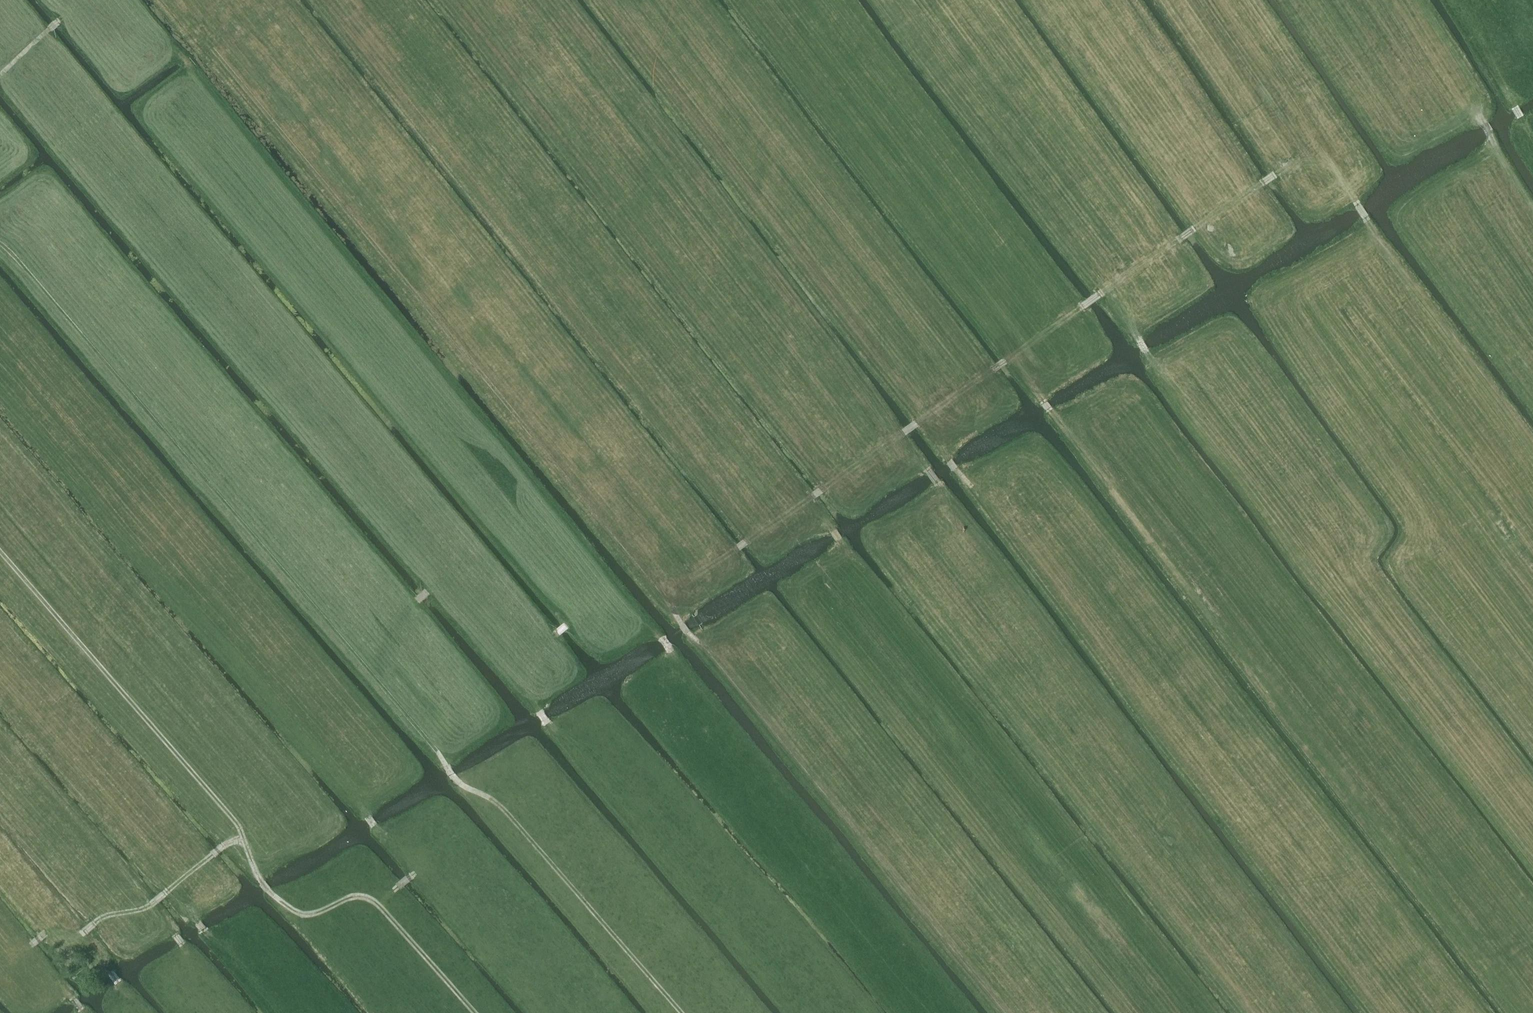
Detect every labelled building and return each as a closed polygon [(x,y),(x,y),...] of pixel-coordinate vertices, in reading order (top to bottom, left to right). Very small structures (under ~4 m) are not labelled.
[(63,965),(66,968),(73,976),(80,970),(71,959),(63,965)]
